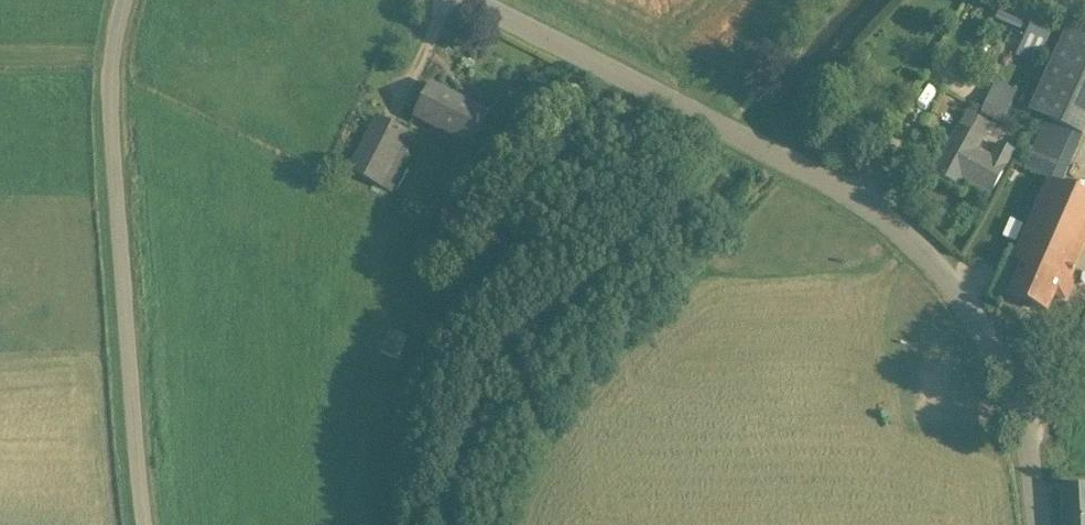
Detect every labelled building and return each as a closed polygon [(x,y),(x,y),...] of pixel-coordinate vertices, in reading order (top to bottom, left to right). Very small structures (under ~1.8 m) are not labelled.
[(1004,0),(996,0),(992,10),(999,13),(1004,0)] [(1037,12),(1007,0),(1006,0),(1000,16),(1030,29),(1017,58),(1036,67),(1057,21),(1037,12)] [(1062,185),(1084,134),(1084,36),(1067,27),(1028,112),(1046,120),(1024,169),(1049,181),(1015,259),(1024,262),(1009,295),(1048,312),(1059,285),(1067,289),(1084,248),(1084,196),(1062,185)] [(1002,122),(1009,106),(1016,91),(996,82),(982,113),(1002,122)] [(432,85),(414,119),(471,148),(488,114),(432,85)] [(749,93),(756,99),(759,101),(759,100),(765,93),(765,88),(761,85),(756,85),(750,92),(749,93)] [(336,163),(349,170),(391,192),(410,155),(400,150),(409,132),(378,116),(377,116),(365,109),(336,163)] [(991,193),(1015,151),(999,143),(992,155),(980,149),(992,126),(967,113),(935,172),(958,185),(962,177),(991,193)] [(1062,489),(1064,524),(1084,524),(1084,487),(1062,489)]
